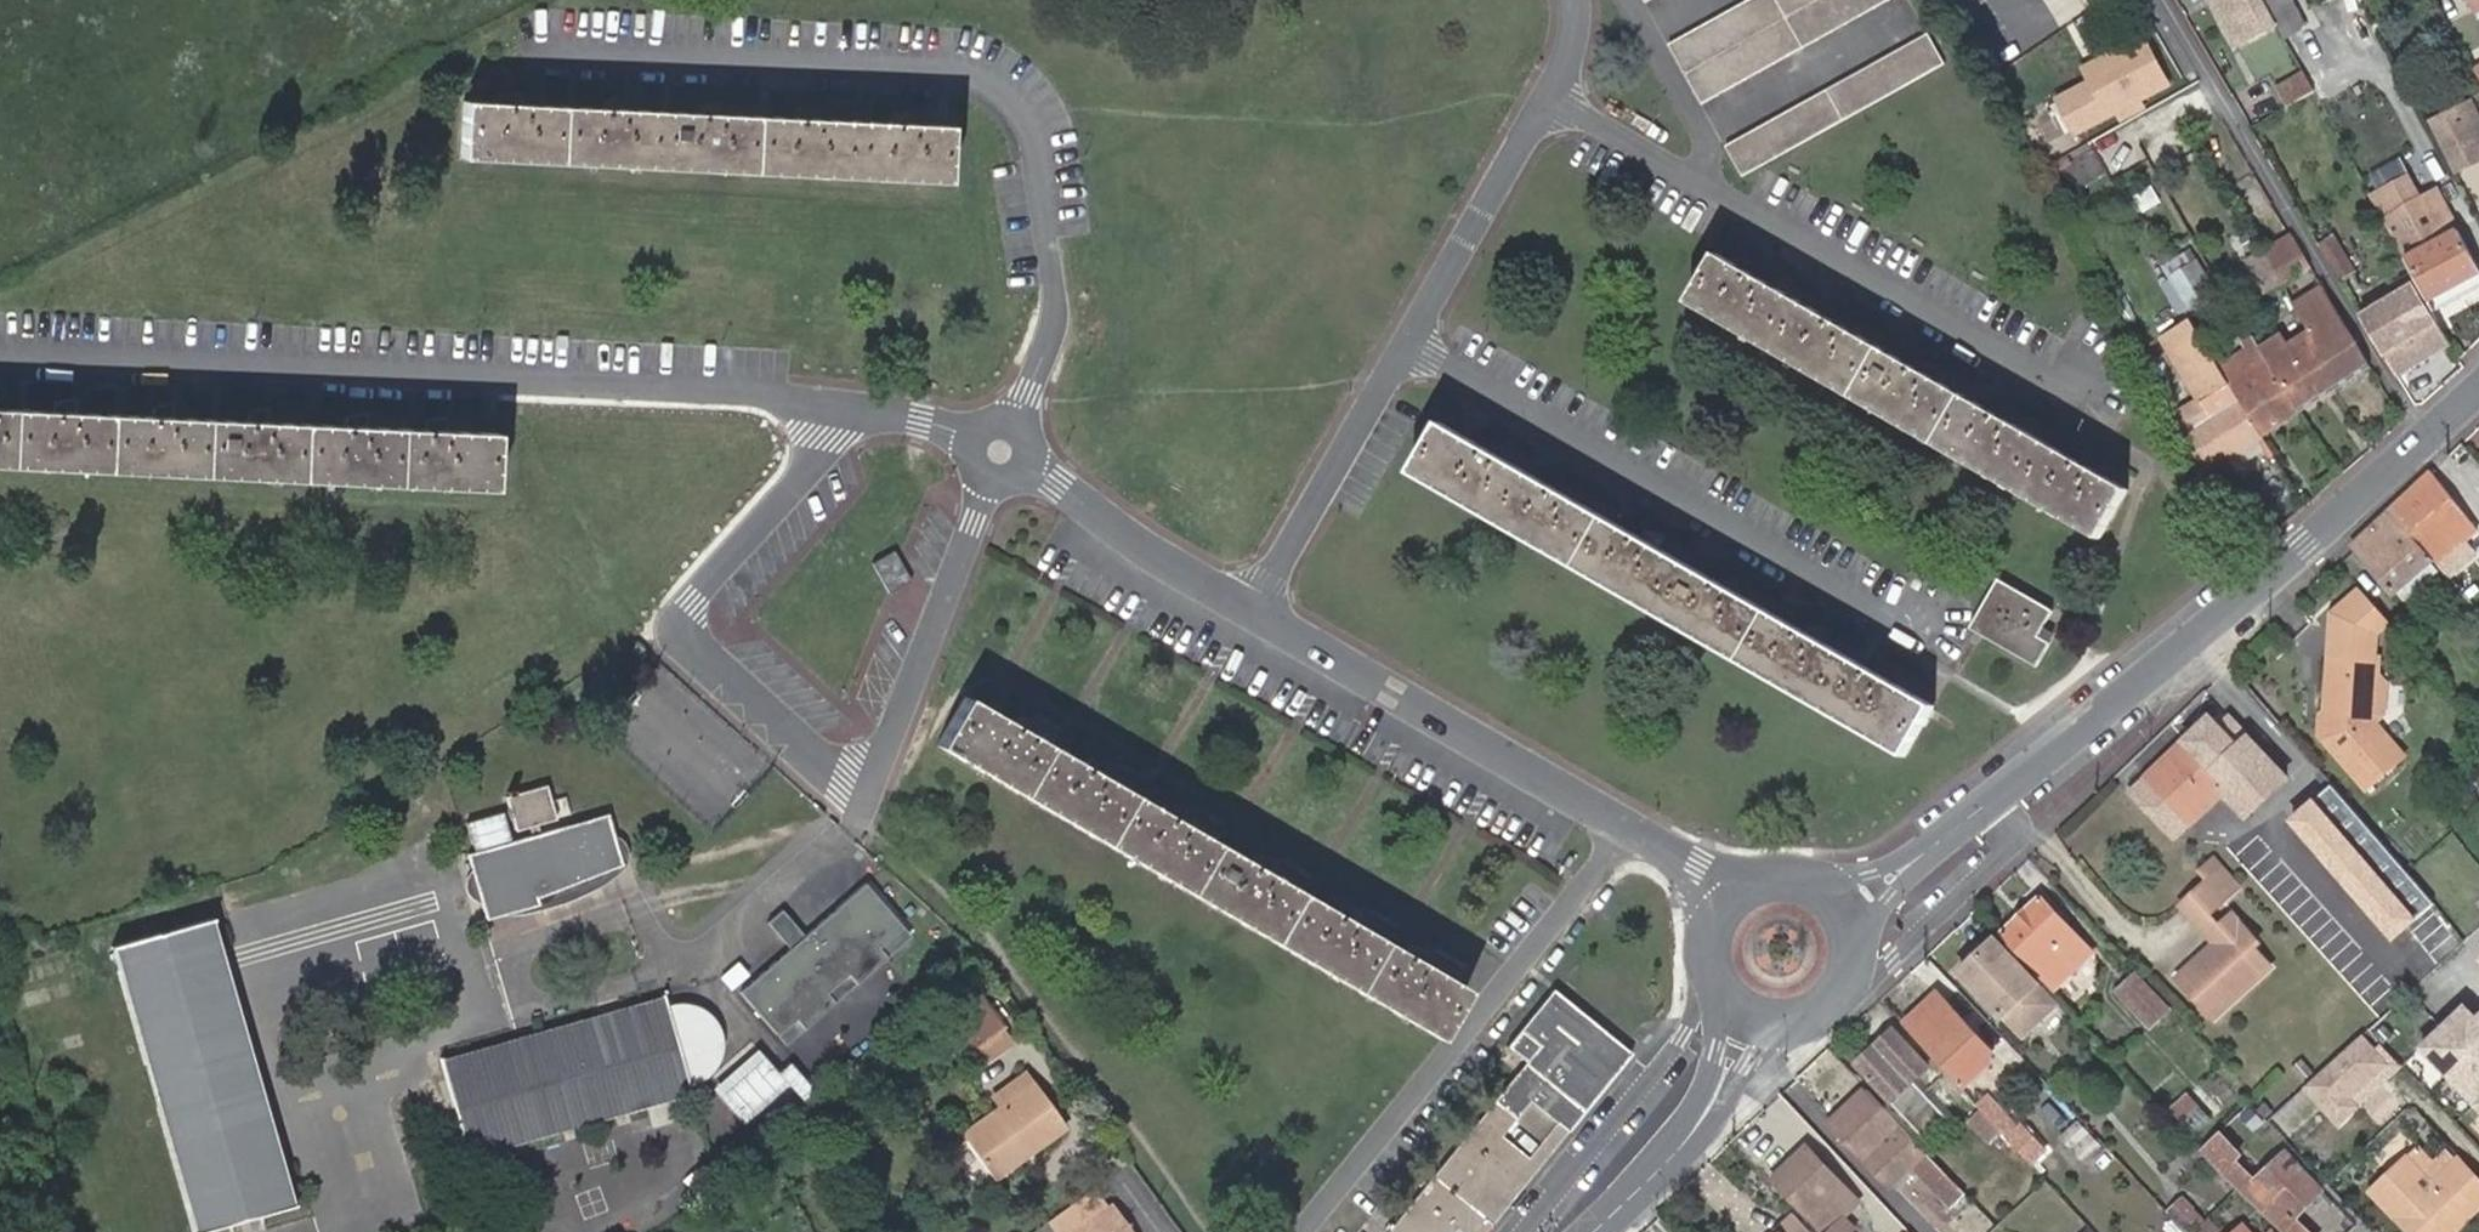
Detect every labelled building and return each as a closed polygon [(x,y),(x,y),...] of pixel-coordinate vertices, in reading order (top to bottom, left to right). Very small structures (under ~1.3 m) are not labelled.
[(1670,42),(1701,100),(1882,0),(1747,0),(1670,42)] [(2235,45),(2276,21),(2265,0),(2210,0),(2235,45)] [(2294,0),(2265,0),(2276,21),(2287,41),(2309,29),(2294,0)] [(2465,1),(2472,16),(2478,12),(2478,0),(2467,0),(2465,1)] [(1726,145),(1743,175),(1945,65),(1928,35),(1726,145)] [(2164,84),(2148,56),(2104,81),(2125,117),(2144,107),(2138,98),(2164,84)] [(2276,88),(2288,109),(2315,93),(2303,71),(2276,88)] [(505,103),(518,104),(519,92),(506,93),(505,103)] [(599,107),(613,108),(614,97),(599,98),(599,107)] [(697,103),(697,111),(711,111),(712,101),(697,103)] [(518,104),(505,103),(461,102),(458,156),(942,176),(945,121),(902,119),(889,118),(806,115),(792,114),(711,111),(697,111),(613,108),(599,107),(518,104)] [(2432,119),(2459,172),(2461,175),(2478,166),(2478,124),(2468,102),(2432,119)] [(793,104),(792,114),(806,115),(806,103),(793,104)] [(889,118),(902,119),(903,109),(889,109),(889,118)] [(2373,201),(2383,219),(2405,260),(2456,233),(2434,190),(2416,199),(2407,182),(2373,201)] [(2405,260),(2411,271),(2432,309),(2478,283),(2478,276),(2456,233),(2405,260)] [(2284,284),(2310,267),(2292,236),(2268,249),(2284,284)] [(2335,236),(2320,245),(2342,282),(2355,272),(2335,236)] [(2265,295),(2284,284),(2268,249),(2263,253),(2257,258),(2261,267),(2252,273),(2265,295)] [(1917,366),(1847,325),(1836,320),(1768,281),(1756,274),(1720,253),(1692,302),(2103,538),(2132,489),(2093,467),(2083,460),(2052,443),(2012,420),(1999,413),(1929,372),(1917,366)] [(2257,258),(2246,263),(2252,273),(2261,267),(2257,258)] [(1763,264),(1756,274),(1768,281),(1774,269),(1763,264)] [(2176,284),(2196,312),(2220,294),(2199,266),(2176,284)] [(2396,375),(2450,343),(2437,320),(2432,309),(2411,271),(2391,283),(2398,296),(2406,310),(2370,330),(2396,375)] [(2432,309),(2437,320),(2478,296),(2478,283),(2432,309)] [(2335,389),(2369,367),(2338,313),(2321,285),(2293,303),(2310,332),(2322,353),(2317,356),(2324,373),(2335,389)] [(2398,296),(2363,317),(2370,330),(2406,310),(2398,296)] [(1836,320),(1847,325),(1852,316),(1841,310),(1836,320)] [(2214,467),(2264,434),(2233,382),(2224,368),(2214,351),(2193,316),(2162,335),(2184,368),(2204,402),(2208,409),(2189,420),(2187,421),(2214,467)] [(2301,411),(2335,389),(2324,373),(2301,338),(2288,346),(2281,332),(2258,346),(2267,360),(2301,411)] [(2322,353),(2310,332),(2301,338),(2324,373),(2317,356),(2322,353)] [(2224,368),(2233,382),(2267,360),(2258,346),(2253,338),(2246,343),(2250,350),(2224,368)] [(1923,357),(1917,366),(1929,372),(1935,362),(1923,357)] [(2264,434),(2301,411),(2267,360),(2233,382),(2264,434)] [(58,411),(71,412),(72,400),(59,400),(58,411)] [(2187,421),(2189,420),(2208,409),(2204,402),(2185,412),(2183,415),(2187,421)] [(2004,404),(1999,413),(2012,420),(2018,409),(2004,404)] [(152,416),(165,417),(167,405),(153,407),(152,416)] [(493,489),(497,434),(441,431),(427,431),(360,427),(346,426),(263,422),(248,421),(165,417),(152,416),(71,412),(58,411),(0,408),(0,460),(493,489)] [(248,421),(263,422),(265,410),(249,412),(248,421)] [(346,426),(360,427),(361,417),(347,418),(346,426)] [(427,431),(441,431),(442,421),(428,421),(427,431)] [(1656,545),(1645,539),(1574,497),(1562,491),(1505,458),(1494,451),(1447,425),(1419,472),(1907,752),(1934,705),(1887,677),(1875,671),(1821,639),(1810,633),(1738,592),(1727,585),(1656,545)] [(1494,451),(1505,458),(1512,448),(1500,442),(1494,451)] [(2087,452),(2083,460),(2093,467),(2099,456),(2087,452)] [(2433,470),(2392,509),(2438,563),(2448,554),(2442,546),(2449,539),(2440,530),(2466,508),(2433,470)] [(1562,491),(1574,497),(1580,487),(1569,482),(1562,491)] [(2434,561),(2391,510),(2355,545),(2398,594),(2434,561)] [(1645,539),(1656,545),(1662,535),(1651,530),(1645,539)] [(893,550),(871,562),(887,593),(909,581),(893,550)] [(2441,568),(2434,561),(2398,594),(2403,600),(2441,568)] [(1727,585),(1738,592),(1743,582),(1732,577),(1727,585)] [(2041,635),(2047,627),(2056,612),(2002,579),(1974,627),(2039,665),(2054,642),(2041,635)] [(1810,633),(1821,639),(1827,629),(1815,624),(1810,633)] [(2058,635),(2047,627),(2041,635),(2054,642),(2058,635)] [(628,651),(637,658),(639,656),(645,649),(636,642),(628,651)] [(2331,650),(2325,705),(2330,716),(2329,729),(2322,734),(2369,788),(2407,755),(2377,717),(2378,703),(2372,695),(2377,653),(2331,650)] [(2384,653),(2377,653),(2372,695),(2378,703),(2377,717),(2387,710),(2390,681),(2382,668),(2384,653)] [(1875,671),(1887,677),(1893,666),(1881,662),(1875,671)] [(1256,858),(1183,818),(1171,811),(1098,771),(1086,764),(1026,731),(1014,724),(962,695),(933,744),(1446,1029),(1474,979),(1426,952),(1413,945),(1354,912),(1342,905),(1268,865),(1256,858)] [(2330,716),(2325,705),(2318,710),(2318,729),(2322,734),(2329,729),(2330,716)] [(1020,714),(1014,724),(1026,731),(1033,721),(1020,714)] [(2213,714),(2188,738),(2147,777),(2190,821),(2221,790),(2246,816),(2285,776),(2248,733),(2237,743),(2213,714)] [(1092,755),(1086,764),(1098,771),(1105,760),(1092,755)] [(2190,821),(2147,777),(2128,794),(2170,839),(2190,821)] [(525,825),(534,823),(554,817),(543,783),(512,791),(512,788),(505,790),(506,794),(503,795),(513,828),(525,825)] [(2332,785),(2289,822),(2393,943),(2436,905),(2332,785)] [(1171,811),(1183,818),(1189,808),(1177,800),(1171,811)] [(605,814),(536,832),(528,834),(462,852),(468,872),(478,902),(483,920),(536,904),(533,896),(608,869),(604,853),(615,849),(605,814)] [(536,832),(534,823),(525,825),(528,834),(536,832)] [(619,866),(615,849),(604,853),(608,869),(619,866)] [(1260,849),(1256,858),(1268,865),(1274,855),(1260,849)] [(2208,911),(2241,883),(2225,866),(2216,856),(2204,868),(2212,877),(2193,894),(2208,911)] [(478,902),(468,872),(467,872),(463,877),(462,882),(462,890),(467,899),(471,901),(478,902)] [(903,923),(864,881),(742,991),(781,1034),(795,1021),(803,1031),(834,1003),(825,994),(846,974),(855,984),(885,957),(877,947),(903,923)] [(2193,894),(2184,902),(2219,942),(2226,936),(2219,928),(2221,926),(2193,894)] [(1348,896),(1342,905),(1354,912),(1360,903),(1348,896)] [(2044,896),(2006,934),(2060,988),(2098,952),(2044,896)] [(783,909),(768,922),(781,936),(795,923),(783,909)] [(2219,942),(2197,960),(2213,978),(2198,992),(2217,1014),(2276,963),(2257,943),(2262,939),(2238,911),(2219,928),(2226,936),(2219,942)] [(161,966),(216,950),(208,919),(112,946),(195,1230),(289,1204),(277,1159),(219,1174),(190,1072),(161,966)] [(1420,934),(1413,945),(1426,952),(1432,941),(1420,934)] [(2061,1014),(1995,941),(1962,972),(2008,1026),(2009,1025),(2028,1046),(2061,1014)] [(247,1055),(216,950),(161,966),(190,1072),(247,1055)] [(2213,978),(2197,960),(2182,973),(2198,992),(2213,978)] [(2169,1005),(2139,974),(2121,990),(2150,1022),(2169,1005)] [(1628,1055),(1552,992),(1520,1033),(1537,1048),(1532,1055),(1387,1231),(1451,1231),(1456,1226),(1462,1231),(1483,1231),(1536,1169),(1526,1160),(1498,1137),(1527,1102),(1555,1125),(1565,1133),(1628,1055)] [(944,1017),(948,1023),(982,997),(978,993),(944,1017)] [(463,1155),(687,1093),(683,1080),(661,1005),(658,996),(436,1058),(463,1155)] [(1939,1061),(1958,1044),(1966,1054),(1980,1038),(1939,996),(1906,1024),(1939,1061)] [(982,997),(948,1023),(967,1050),(1003,1025),(982,997)] [(2465,1001),(2419,1046),(2478,1106),(2478,1015),(2465,1001)] [(667,1003),(662,1005),(661,1005),(683,1080),(684,1080),(691,1078),(700,1072),(709,1059),(713,1048),(712,1031),(704,1017),(693,1008),(680,1003),(667,1003)] [(1003,1025),(967,1050),(976,1063),(1011,1037),(1003,1025)] [(1856,1065),(1913,1125),(1933,1107),(1910,1085),(1930,1068),(1894,1029),(1856,1065)] [(1537,1048),(1520,1033),(1514,1040),(1532,1055),(1537,1048)] [(2358,1104),(2350,1095),(2385,1064),(2360,1037),(2310,1081),(2343,1118),(2358,1104)] [(755,1124),(809,1071),(797,1059),(787,1068),(763,1043),(718,1086),(755,1124)] [(247,1055),(190,1072),(219,1174),(277,1159),(247,1055)] [(1942,1097),(1956,1079),(1942,1068),(1928,1086),(1942,1097)] [(990,1096),(999,1108),(1034,1082),(1025,1070),(990,1096)] [(2193,1098),(2216,1124),(2247,1095),(2222,1070),(2193,1098)] [(1029,1145),(1032,1150),(1066,1125),(1034,1082),(999,1108),(961,1135),(989,1174),(1029,1145)] [(1998,1083),(1977,1105),(1980,1107),(1984,1111),(1998,1127),(2021,1106),(1998,1083)] [(1952,1204),(1966,1189),(1868,1090),(1834,1124),(1895,1188),(1915,1167),(1952,1204)] [(2216,1124),(2193,1098),(2177,1112),(2200,1137),(2216,1124)] [(1980,1107),(1965,1120),(1984,1141),(1999,1128),(1984,1111),(1980,1107)] [(2078,1121),(2060,1137),(2083,1161),(2100,1144),(2078,1121)] [(1526,1160),(1536,1169),(1565,1133),(1555,1125),(1526,1160)] [(2009,1138),(2031,1161),(2045,1149),(2023,1126),(2009,1138)] [(2274,1223),(2282,1231),(2307,1231),(2289,1213),(2319,1188),(2284,1149),(2254,1175),(2235,1153),(2219,1133),(2204,1147),(2221,1168),(2231,1178),(2239,1187),(2274,1223)] [(2434,1180),(2457,1159),(2448,1149),(2432,1162),(2416,1144),(2408,1152),(2424,1170),(2434,1180)] [(993,1179),(1032,1150),(1029,1145),(989,1174),(993,1179)] [(1773,1184),(1818,1231),(1836,1231),(1833,1229),(1846,1217),(1861,1204),(1809,1149),(1773,1184)] [(2434,1180),(2427,1186),(2418,1177),(2424,1170),(2408,1152),(2370,1187),(2412,1231),(2449,1231),(2465,1217),(2456,1208),(2478,1187),(2478,1177),(2460,1156),(2457,1159),(2434,1180)] [(2427,1186),(2434,1180),(2424,1170),(2418,1177),(2427,1186)] [(2456,1208),(2465,1217),(2478,1204),(2478,1187),(2456,1208)] [(2196,1211),(2186,1200),(2169,1215),(2185,1231),(2189,1231),(2203,1219),(2196,1211)] [(1068,1231),(1132,1231),(1111,1202),(1068,1231)] [(1846,1217),(1833,1229),(1836,1231),(1854,1231),(1857,1229),(1846,1217)] [(2195,1231),(2216,1231),(2220,1229),(2209,1218),(2195,1231)] [(1796,1219),(1783,1231),(1808,1231),(1796,1219)]
